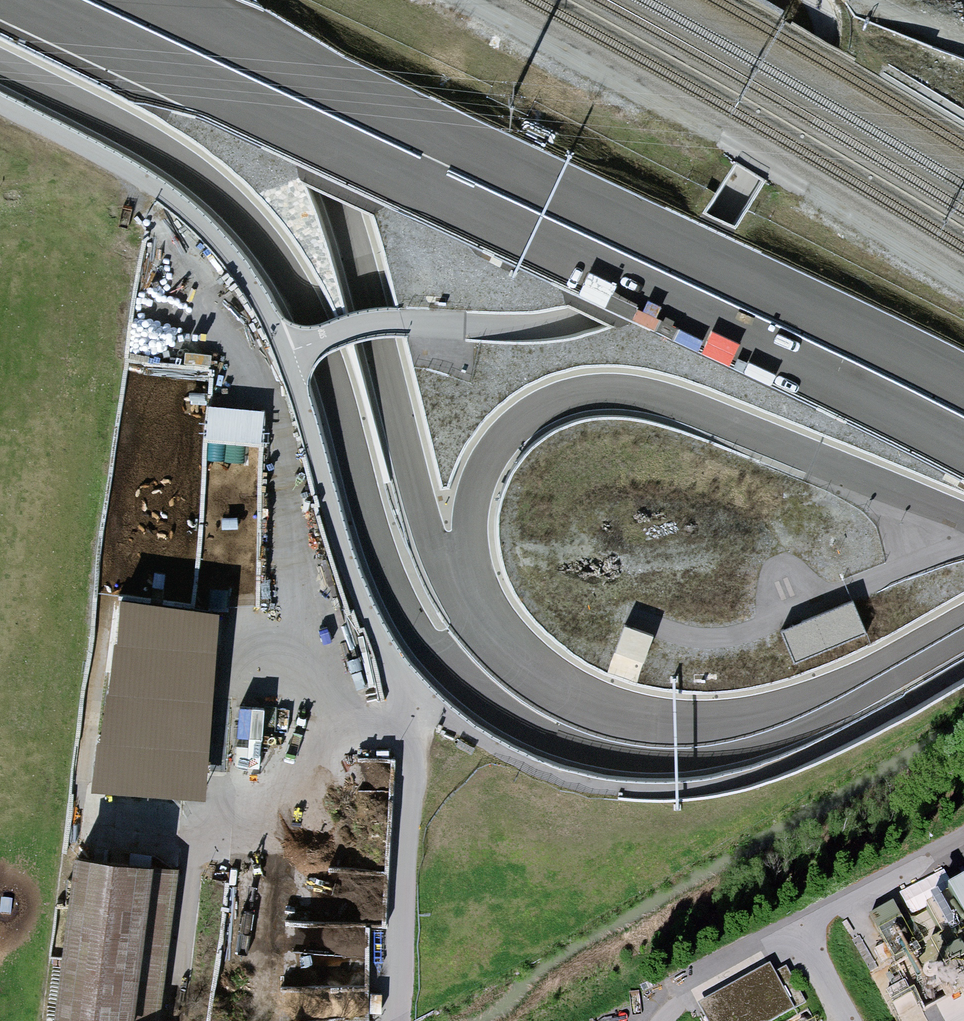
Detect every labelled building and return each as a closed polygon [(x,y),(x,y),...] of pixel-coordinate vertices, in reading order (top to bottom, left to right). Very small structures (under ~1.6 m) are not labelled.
[(209,399),(208,437),(266,438),(267,401),(209,399)] [(797,657),(869,628),(856,594),(783,624),(797,657)] [(611,668),(640,677),(656,628),(627,619),(611,668)] [(181,680),(105,672),(99,721),(175,729),(181,680)] [(70,853),(52,1020),(142,1020),(159,863),(70,853)] [(952,869),(963,899),(963,864),(952,869)] [(711,1020),(771,1020),(798,1008),(775,960),(699,996),(711,1020)]
